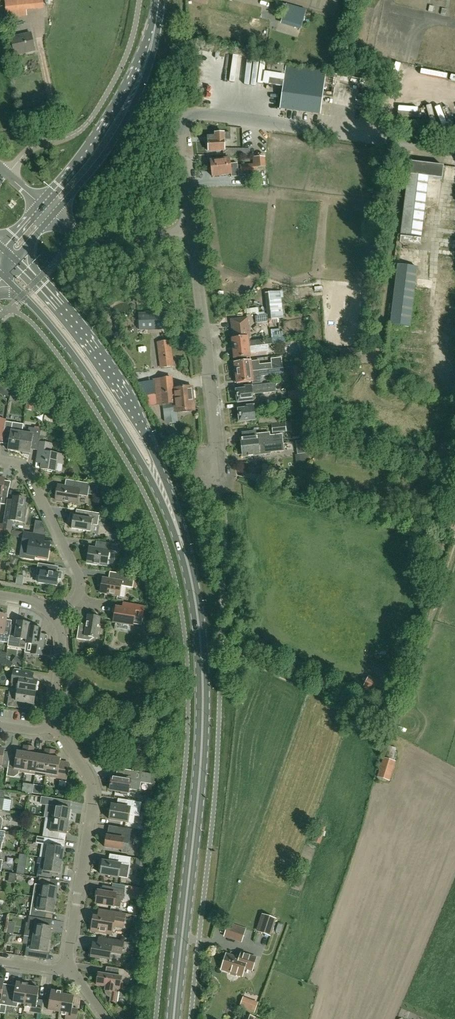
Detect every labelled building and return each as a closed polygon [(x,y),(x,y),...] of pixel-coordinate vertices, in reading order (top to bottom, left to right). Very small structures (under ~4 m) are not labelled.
[(43,0),(5,0),(6,19),(19,17),(18,11),(44,8),(43,0)] [(367,20),(377,22),(382,0),(371,0),(367,20)] [(301,26),(304,16),(285,11),(282,20),(301,26)] [(15,56),(35,51),(31,34),(11,38),(15,56)] [(289,51),(277,47),(274,56),(279,58),(280,55),(287,57),(289,51)] [(325,75),(286,70),(281,110),(320,115),(324,86),(336,88),(337,76),(325,75)] [(445,82),(447,77),(420,70),(418,75),(445,82)] [(442,83),(441,89),(454,91),(454,85),(442,83)] [(216,136),(210,137),(208,137),(209,151),(223,151),(225,151),(225,149),(225,140),(231,140),(230,133),(215,134),(216,136)] [(253,157),(253,160),(253,165),(256,165),(256,168),(266,167),(265,158),(253,157)] [(210,161),(211,169),(231,167),(231,171),(238,170),(238,163),(230,164),(230,159),(210,161)] [(401,235),(421,237),(428,178),(442,179),(444,167),(410,162),(401,235)] [(239,176),(238,170),(231,171),(231,167),(211,169),(212,177),(231,174),(232,177),(239,176)] [(391,325),(411,327),(419,267),(399,265),(391,325)] [(283,318),(281,298),(283,298),(282,293),(281,293),(280,292),(269,293),(269,298),(266,299),(268,320),(283,318)] [(170,329),(169,312),(137,314),(138,331),(170,329)] [(260,346),(260,342),(257,342),(256,341),(256,340),(250,341),(247,319),(232,320),(234,338),(232,339),(233,349),(260,346)] [(285,331),(272,333),(274,346),(287,343),(285,331)] [(174,367),(170,341),(157,342),(160,369),(174,367)] [(251,357),(250,353),(268,350),(267,345),(260,346),(233,349),(234,359),(251,357)] [(299,354),(298,345),(286,346),(287,356),(299,354)] [(360,359),(360,348),(339,349),(340,361),(360,359)] [(259,360),(251,361),(235,363),(235,364),(233,364),(234,370),(236,370),(236,373),(273,369),(272,363),(260,365),(259,360)] [(303,380),(302,367),(293,368),(294,381),(303,380)] [(261,377),(278,375),(277,369),(273,369),(236,373),(236,377),(234,377),(235,383),(237,383),(237,384),(253,382),(253,384),(262,383),(261,377)] [(153,378),(155,393),(156,403),(174,401),(174,396),(181,396),(182,399),(194,398),(193,385),(173,387),(172,377),(153,378)] [(254,401),(253,395),(276,392),(275,384),(244,387),(245,389),(236,390),(237,403),(254,401)] [(409,400),(427,402),(428,396),(410,393),(409,400)] [(195,407),(194,398),(182,399),(181,396),(174,396),(174,401),(175,409),(164,410),(166,424),(178,423),(177,409),(195,407)] [(238,409),(240,422),(256,420),(255,411),(263,410),(262,405),(247,406),(247,408),(238,409)] [(267,418),(258,419),(259,425),(279,422),(278,416),(267,417),(267,418)] [(19,452),(22,433),(23,424),(12,423),(5,422),(4,433),(3,436),(10,437),(8,450),(19,452)] [(285,423),(272,425),(273,434),(286,432),(285,423)] [(29,454),(30,454),(32,440),(39,441),(41,430),(29,428),(28,434),(22,433),(19,452),(23,453),(22,455),(29,456),(29,454)] [(242,447),(283,443),(282,435),(270,436),(270,433),(256,434),(257,437),(246,438),(247,440),(242,441),(242,447)] [(297,454),(307,453),(306,441),(295,442),(297,454)] [(55,472),(56,463),(63,464),(64,456),(51,453),(52,444),(39,442),(37,455),(43,456),(41,469),(55,472)] [(271,453),(270,452),(284,450),(283,443),(242,447),(243,454),(248,454),(248,456),(260,455),(260,454),(271,453)] [(5,479),(0,478),(0,504),(6,505),(8,492),(3,491),(5,479)] [(73,488),(58,486),(56,501),(77,504),(78,495),(88,497),(90,484),(74,481),(73,488)] [(26,499),(21,498),(21,496),(15,495),(14,497),(12,509),(6,508),(4,519),(3,525),(2,529),(11,531),(13,521),(25,523),(27,509),(25,508),(26,499)] [(98,526),(100,514),(78,510),(77,516),(75,517),(70,516),(69,522),(72,522),(71,529),(90,532),(92,525),(98,526)] [(48,558),(50,544),(35,542),(36,535),(24,533),(22,546),(29,547),(27,555),(48,558)] [(117,552),(118,545),(103,543),(102,549),(90,547),(87,563),(107,566),(109,551),(117,552)] [(17,565),(19,560),(13,557),(10,562),(17,565)] [(61,580),(62,575),(57,574),(56,572),(57,567),(38,564),(36,576),(39,576),(38,583),(57,586),(58,579),(61,580)] [(133,588),(135,576),(117,573),(116,580),(103,578),(100,593),(119,596),(121,586),(133,588)] [(141,625),(144,606),(131,604),(130,610),(116,608),(114,622),(132,625),(133,624),(141,625)] [(6,616),(0,615),(0,642),(8,643),(9,636),(10,631),(4,630),(6,616)] [(98,635),(100,617),(92,616),(87,619),(86,625),(84,627),(79,626),(78,633),(77,639),(89,641),(98,635)] [(27,640),(29,627),(30,624),(25,623),(25,622),(24,620),(20,620),(18,621),(18,622),(15,637),(9,636),(8,643),(8,647),(19,648),(21,639),(27,640)] [(46,646),(48,637),(47,635),(40,634),(41,629),(40,629),(40,628),(40,626),(35,626),(34,627),(34,628),(29,627),(27,640),(25,653),(42,656),(44,645),(46,646)] [(37,681),(32,680),(33,674),(14,671),(12,683),(19,684),(18,690),(36,693),(37,681)] [(386,685),(369,677),(363,688),(380,697),(386,685)] [(19,702),(34,705),(36,693),(18,690),(10,689),(7,706),(18,708),(19,702)] [(25,773),(29,746),(24,746),(23,752),(17,751),(16,757),(10,756),(6,776),(14,777),(18,774),(18,772),(25,773)] [(35,775),(38,755),(33,754),(34,747),(29,746),(25,773),(35,775)] [(46,776),(50,750),(45,749),(44,756),(38,755),(35,775),(46,776)] [(68,769),(59,767),(60,759),(54,758),(55,751),(50,750),(46,776),(66,780),(68,769)] [(394,761),(383,758),(377,777),(387,781),(394,761)] [(112,777),(110,790),(120,792),(120,794),(127,795),(128,793),(129,787),(139,788),(140,783),(150,784),(152,774),(142,773),(126,770),(125,779),(112,777)] [(68,822),(70,809),(63,808),(64,801),(52,799),(51,806),(54,807),(52,819),(68,822)] [(139,817),(141,803),(127,800),(126,807),(112,805),(109,820),(128,823),(129,815),(139,817)] [(68,822),(52,819),(46,818),(42,838),(58,840),(59,833),(66,834),(68,822)] [(129,845),(131,830),(117,827),(115,837),(107,836),(106,840),(104,841),(104,845),(105,847),(105,848),(122,850),(123,844),(129,845)] [(62,861),(64,848),(57,847),(58,840),(42,838),(38,837),(36,844),(42,845),(40,857),(40,858),(62,861)] [(128,879),(129,872),(131,858),(119,856),(117,864),(102,861),(100,874),(128,879)] [(52,880),(53,873),(60,874),(62,861),(40,858),(40,857),(38,857),(37,864),(39,864),(37,877),(39,878),(52,880)] [(56,901),(58,888),(50,887),(52,880),(39,878),(38,885),(35,884),(33,897),(56,901)] [(143,889),(132,887),(130,896),(141,898),(143,889)] [(115,900),(123,901),(125,890),(112,888),(111,893),(98,891),(96,903),(114,907),(115,900)] [(54,913),(56,901),(33,897),(30,917),(33,917),(45,919),(46,912),(54,913)] [(123,928),(125,915),(110,912),(108,919),(93,916),(91,931),(112,935),(113,927),(123,928)] [(256,932),(271,937),(276,919),(262,915),(256,932)] [(49,940),(51,927),(44,926),(45,919),(33,917),(31,929),(34,930),(33,937),(33,938),(49,940)] [(285,937),(288,920),(282,919),(278,936),(285,937)] [(245,929),(228,924),(225,935),(241,941),(245,929)] [(47,953),(49,940),(33,938),(33,937),(24,936),(22,944),(27,945),(26,949),(28,949),(26,957),(39,959),(40,952),(47,953)] [(118,953),(120,941),(108,939),(107,946),(93,944),(92,948),(90,948),(88,958),(100,961),(100,958),(110,960),(111,952),(118,953)] [(239,959),(226,955),(222,969),(231,972),(230,974),(236,976),(236,974),(242,976),(245,968),(252,970),(256,958),(241,954),(239,959)] [(110,977),(107,977),(107,976),(106,975),(105,974),(98,973),(97,973),(96,974),(95,975),(95,976),(95,977),(96,978),(97,979),(97,985),(105,987),(105,991),(105,992),(105,994),(106,995),(107,996),(108,997),(110,998),(109,1001),(117,1003),(119,992),(115,992),(115,988),(119,989),(120,984),(129,985),(131,971),(118,969),(117,976),(110,975),(110,977)] [(8,993),(2,992),(4,980),(0,980),(0,1005),(6,1006),(8,993)] [(24,1004),(27,987),(28,987),(28,984),(16,982),(14,994),(8,993),(6,1006),(17,1008),(18,1003),(24,1004)] [(39,988),(28,987),(27,987),(24,1004),(24,1007),(31,1008),(30,1012),(41,1014),(43,1001),(37,1000),(39,988)] [(59,1012),(62,995),(63,995),(63,992),(51,990),(49,1002),(43,1001),(41,1014),(52,1016),(53,1011),(59,1012)] [(74,997),(63,995),(62,995),(59,1012),(59,1015),(66,1016),(65,1018),(76,1018),(78,1009),(72,1008),(74,997)]
